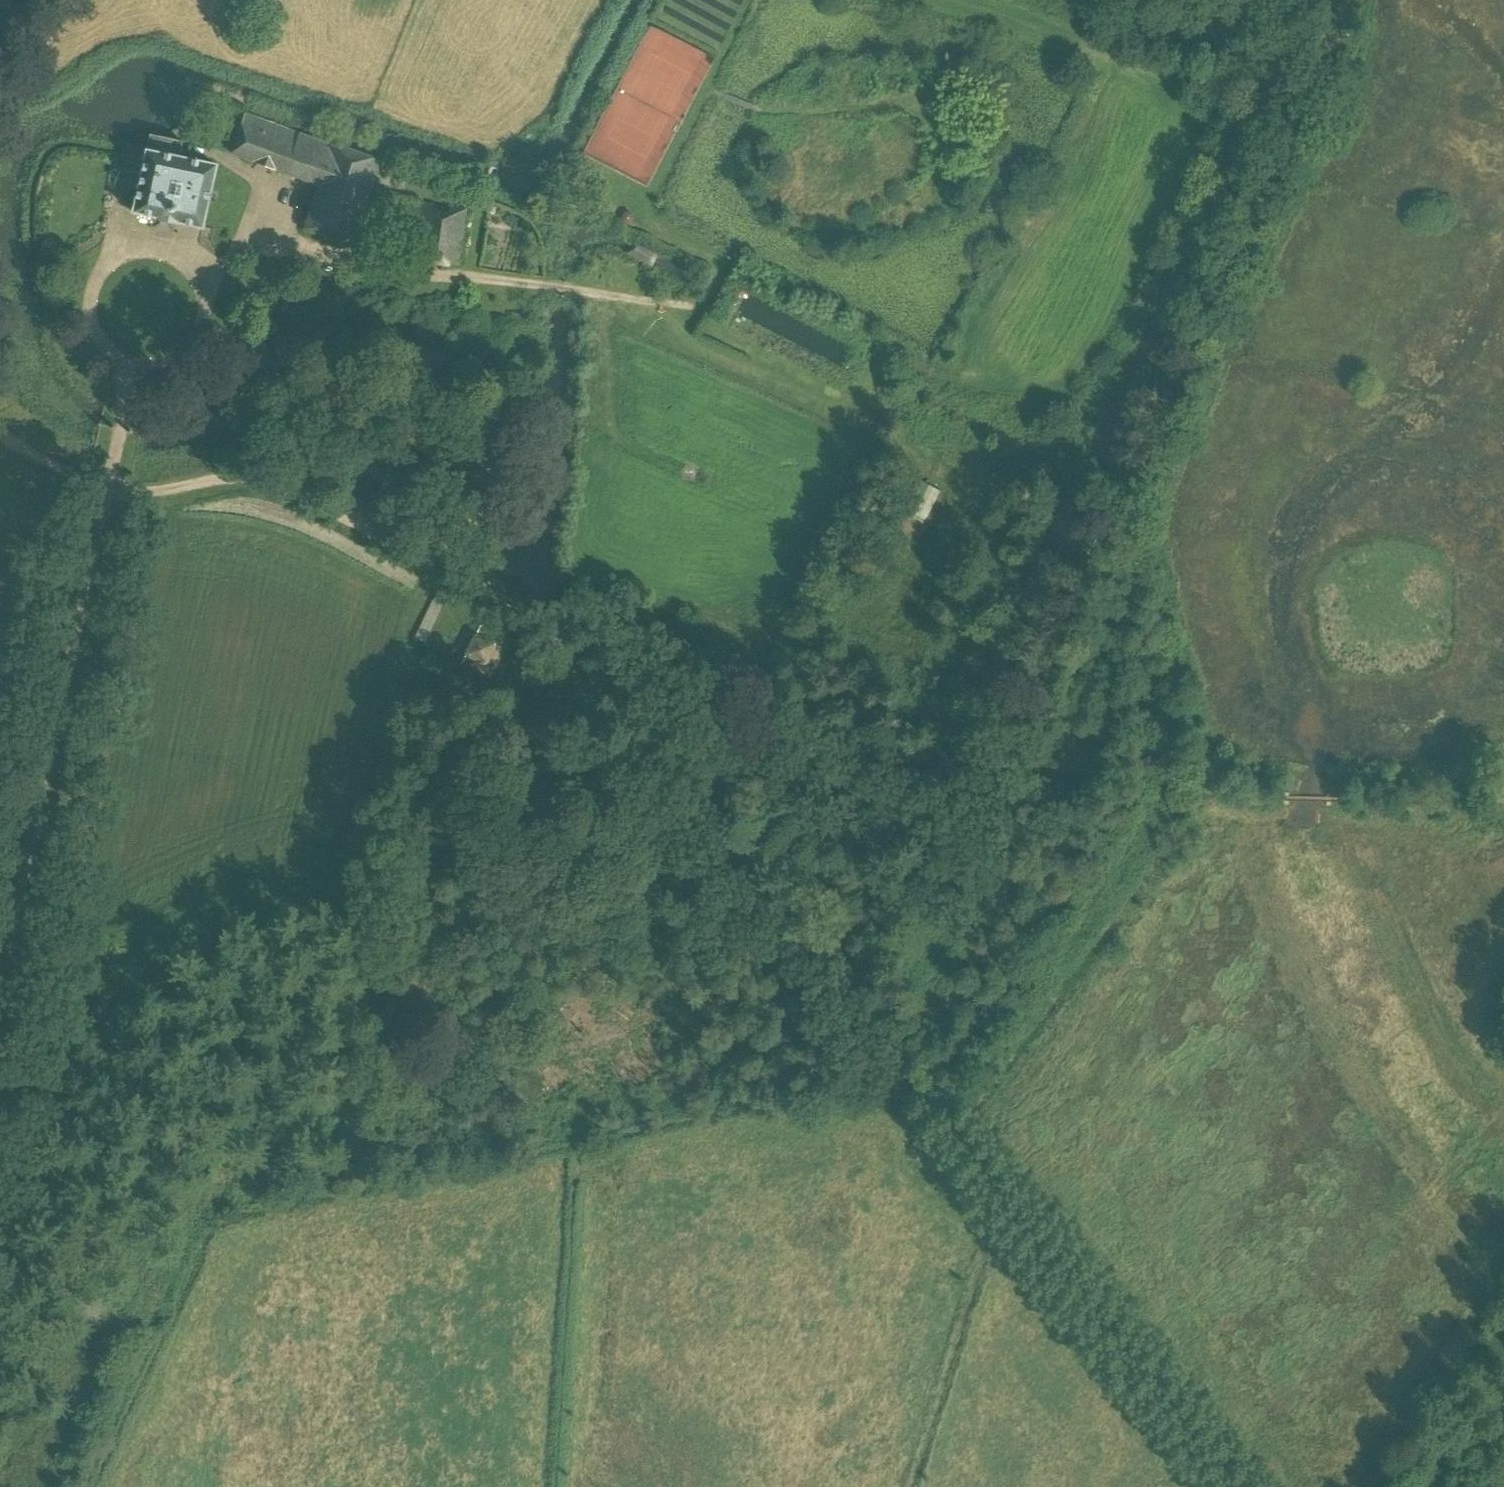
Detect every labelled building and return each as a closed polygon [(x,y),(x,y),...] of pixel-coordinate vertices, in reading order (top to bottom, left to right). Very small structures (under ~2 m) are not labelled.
[(357,244),(379,159),(245,113),(230,155),(316,185),(302,230),(357,244)] [(179,157),(183,141),(150,134),(146,150),(141,173),(132,212),(201,227),(215,165),(179,157)] [(446,213),(435,211),(436,204),(417,201),(409,258),(458,266),(466,209),(447,206),(446,213)] [(659,250),(632,237),(625,251),(652,265),(659,250)] [(488,678),(508,638),(481,625),(461,664),(488,678)] [(525,674),(514,695),(523,700),(533,678),(525,674)]
